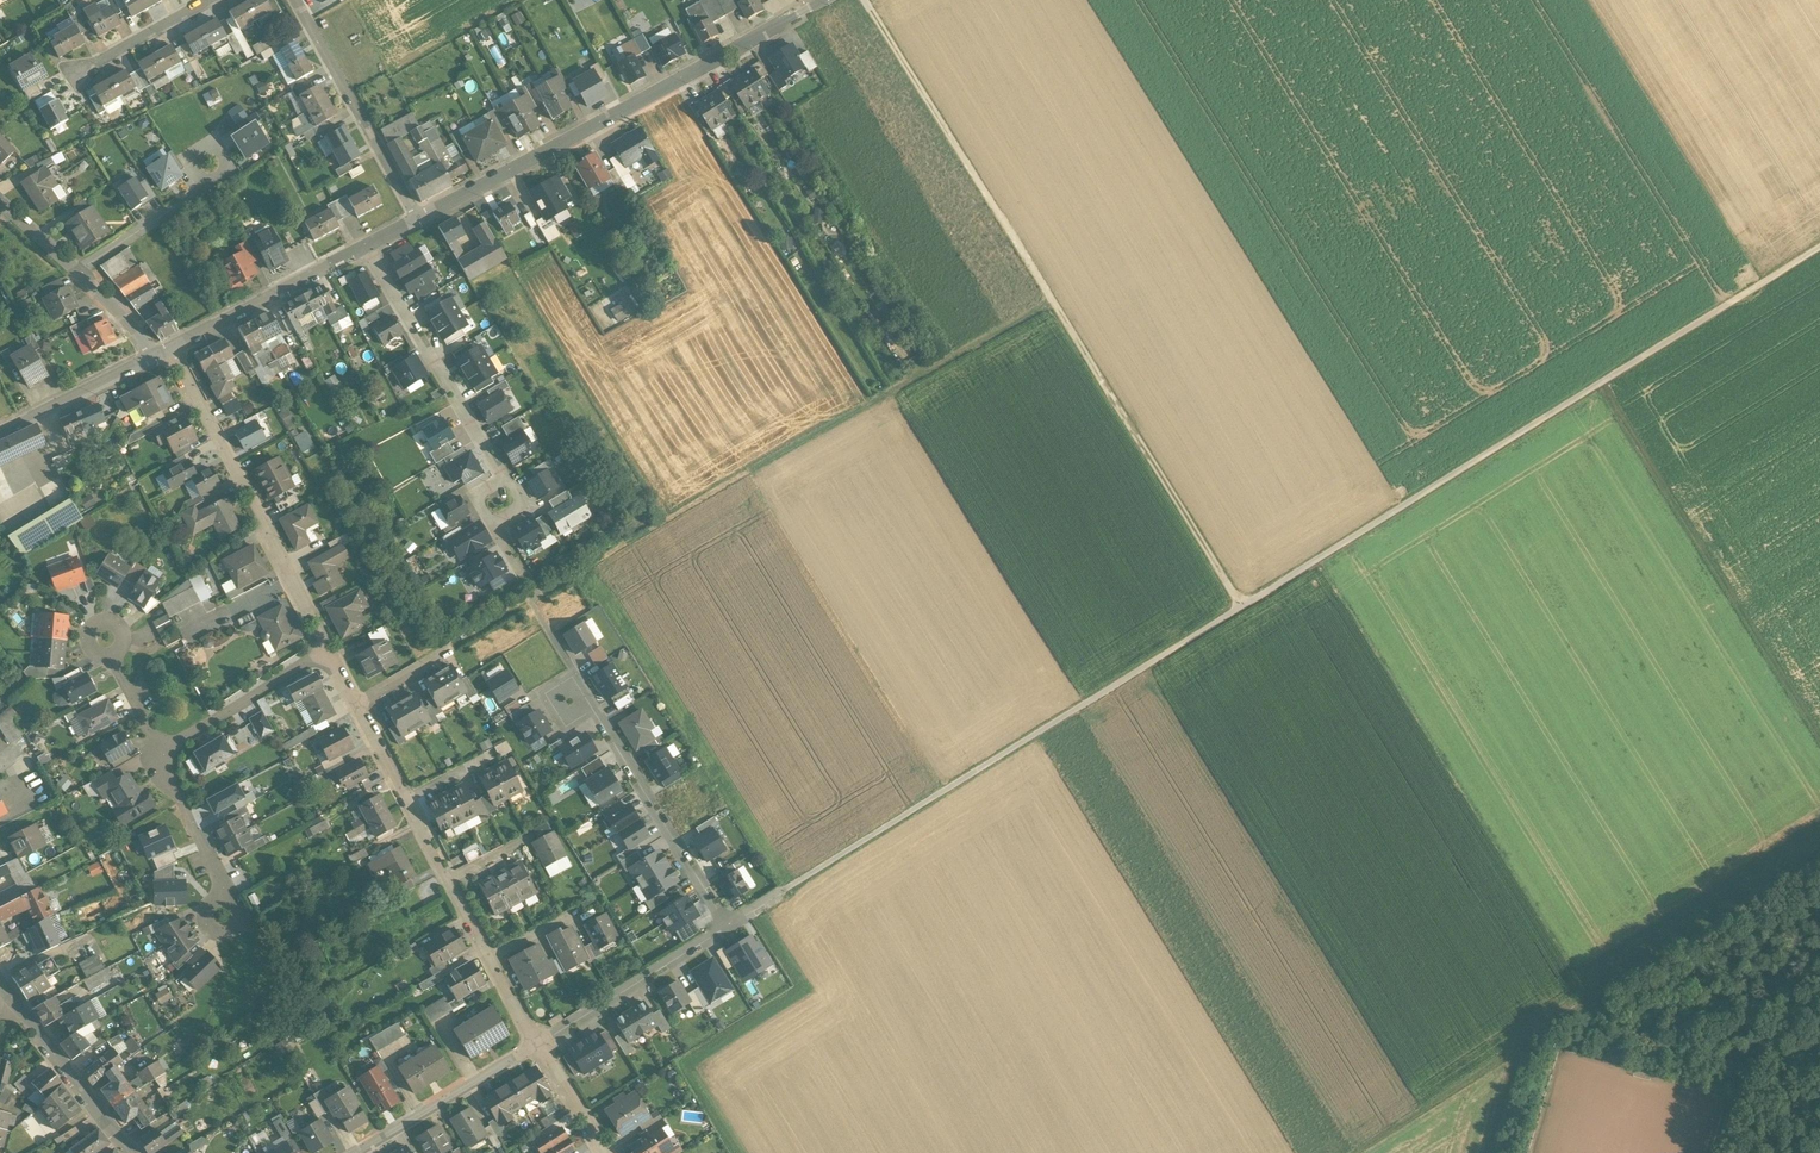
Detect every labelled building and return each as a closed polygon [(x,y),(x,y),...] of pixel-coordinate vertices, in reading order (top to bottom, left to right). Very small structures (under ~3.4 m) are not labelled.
[(110,8),(113,12),(118,9),(113,0),(106,0),(110,8)] [(118,9),(119,11),(126,7),(122,0),(113,0),(118,9)] [(141,0),(122,0),(126,7),(132,18),(147,10),(141,0)] [(147,10),(162,2),(160,0),(141,0),(147,10)] [(245,4),(255,21),(271,12),(267,4),(265,0),(264,0),(253,0),(245,4)] [(709,0),(704,0),(701,2),(701,3),(710,20),(712,24),(720,20),(709,0)] [(717,0),(709,0),(720,20),(726,16),(717,0)] [(728,0),(717,0),(726,16),(735,11),(728,0)] [(757,0),(746,0),(740,3),(749,20),(764,12),(757,0)] [(274,1),(267,4),(271,12),(272,12),(274,16),(281,13),(274,1)] [(701,3),(687,10),(691,19),(689,20),(692,27),(695,25),(696,27),(710,20),(701,3)] [(255,21),(245,4),(230,13),(232,17),(235,22),(239,30),(255,21)] [(110,8),(99,14),(95,6),(85,12),(99,37),(120,25),(113,12),(110,8)] [(83,27),(74,10),(67,13),(71,21),(77,30),(83,27)] [(232,17),(225,21),(228,26),(235,22),(232,17)] [(712,24),(710,20),(696,27),(704,43),(719,36),(712,24)] [(71,21),(58,28),(61,34),(54,39),(56,43),(51,45),(58,58),(84,44),(80,35),(77,30),(71,21)] [(216,21),(200,30),(210,47),(226,38),(222,30),(219,25),(216,21)] [(225,21),(219,25),(222,30),(228,26),(225,21)] [(235,22),(228,26),(235,39),(241,35),(239,30),(235,22)] [(681,34),(675,23),(667,27),(672,37),(674,35),(675,37),(681,34)] [(235,39),(228,26),(222,30),(226,38),(226,37),(229,42),(235,39)] [(86,32),(83,27),(77,30),(80,35),(86,32)] [(200,30),(184,39),(187,43),(190,48),(194,56),(210,47),(200,30)] [(657,35),(649,40),(653,47),(661,43),(657,35)] [(653,47),(652,47),(663,66),(685,54),(675,37),(674,35),(672,37),(661,43),(653,47)] [(643,36),(633,41),(641,55),(651,49),(643,36)] [(286,40),(273,47),(277,54),(281,52),(290,47),(286,40)] [(633,41),(621,48),(628,60),(634,57),(635,58),(641,55),(633,41)] [(187,43),(180,47),(182,52),(190,48),(187,43)] [(290,47),(281,52),(289,67),(304,58),(296,43),(290,47)] [(173,51),(171,46),(155,55),(164,72),(180,63),(176,56),(173,51)] [(771,59),(778,72),(784,82),(785,81),(806,68),(806,67),(800,58),(793,46),(771,59)] [(180,47),(173,51),(176,56),(182,52),(180,47)] [(190,48),(182,52),(189,64),(196,60),(193,56),(194,56),(190,48)] [(628,60),(621,48),(613,52),(618,63),(619,65),(628,60)] [(189,64),(182,52),(176,56),(180,63),(183,67),(189,64)] [(808,52),(800,58),(806,67),(806,68),(809,73),(818,68),(808,52)] [(155,55),(138,64),(141,69),(144,74),(150,86),(151,87),(167,77),(164,72),(155,55)] [(30,57),(10,68),(11,69),(14,67),(25,88),(22,90),(23,91),(24,91),(36,84),(46,78),(38,63),(35,65),(30,57)] [(628,60),(619,65),(624,75),(621,77),(624,81),(627,80),(629,85),(645,76),(635,58),(634,57),(628,60)] [(304,58),(289,67),(297,81),(313,72),(304,58)] [(760,62),(751,68),(753,70),(754,70),(760,80),(768,74),(760,62)] [(592,72),(601,87),(608,83),(597,64),(589,68),(592,73),(592,72)] [(568,88),(558,70),(551,74),(554,80),(555,80),(562,92),(568,88)] [(760,80),(754,70),(753,70),(743,77),(758,102),(770,95),(760,80)] [(125,72),(109,81),(119,98),(135,89),(131,81),(128,77),(125,72)] [(592,73),(573,83),(587,108),(606,97),(601,87),(592,72),(592,73)] [(784,82),(778,72),(770,77),(779,91),(788,86),(785,81),(784,82)] [(150,86),(144,74),(137,77),(144,89),(150,86)] [(137,77),(131,81),(135,89),(136,88),(138,93),(144,89),(137,77)] [(758,102),(743,77),(732,83),(731,84),(741,99),(747,109),(758,102)] [(302,79),(290,86),(293,92),(306,85),(302,79)] [(554,80),(545,86),(561,115),(571,109),(562,92),(555,80),(554,80)] [(741,99),(731,84),(732,83),(731,80),(723,85),(724,85),(731,97),(735,103),(741,99)] [(119,98),(109,81),(94,90),(96,94),(99,99),(103,107),(119,98)] [(36,84),(24,91),(29,100),(42,94),(36,84)] [(306,85),(293,92),(296,98),(309,91),(306,85)] [(541,104),(534,92),(535,92),(531,85),(524,88),(535,107),(541,104)] [(731,97),(724,85),(723,85),(717,89),(719,92),(719,91),(725,101),(731,97)] [(320,86),(300,97),(308,112),(328,101),(320,86)] [(535,92),(534,92),(541,104),(551,121),(561,115),(545,86),(535,92)] [(208,107),(220,101),(214,88),(201,95),(208,107)] [(535,107),(524,88),(517,93),(520,99),(521,99),(528,111),(535,107)] [(725,101),(719,91),(719,92),(708,99),(724,123),(735,116),(725,101)] [(52,92),(35,102),(39,110),(56,100),(52,92)] [(89,98),(92,103),(99,99),(96,94),(89,98)] [(103,107),(99,99),(92,103),(98,115),(105,111),(103,107)] [(528,111),(521,99),(520,99),(512,104),(528,133),(538,127),(528,111)] [(724,123),(708,99),(697,105),(703,115),(712,131),(724,123)] [(56,100),(39,110),(51,131),(66,122),(62,116),(67,113),(63,107),(61,109),(56,100)] [(328,101),(308,112),(317,127),(336,116),(328,101)] [(703,115),(697,105),(695,102),(689,106),(697,118),(703,115)] [(528,133),(512,104),(502,110),(501,110),(508,123),(518,139),(528,133)] [(502,110),(499,106),(493,109),(494,111),(502,126),(508,123),(501,110),(502,110)] [(487,115),(491,122),(497,133),(504,130),(502,126),(494,111),(487,115)] [(242,132),(254,124),(258,121),(253,114),(237,125),(242,132)] [(412,114),(381,131),(388,145),(399,139),(411,132),(419,128),(412,114)] [(326,122),(314,129),(317,135),(329,128),(326,122)] [(491,122),(476,130),(490,155),(505,147),(497,133),(491,122)] [(433,130),(429,123),(419,128),(426,140),(435,157),(449,181),(467,171),(461,161),(460,161),(457,156),(449,160),(432,130),(433,130)] [(242,132),(232,139),(245,159),(267,144),(254,124),(242,132)] [(329,128),(317,135),(321,141),(333,134),(329,128)] [(419,128),(411,132),(418,145),(426,140),(419,128)] [(344,129),(325,139),(333,153),(352,143),(344,129)] [(476,130),(462,138),(468,150),(476,163),(490,155),(476,130)] [(639,130),(612,146),(618,156),(625,168),(626,167),(641,159),(646,167),(657,161),(639,130)] [(461,154),(468,150),(462,138),(458,131),(451,135),(461,154)] [(2,164),(15,152),(0,137),(0,162),(2,164)] [(416,168),(399,139),(388,145),(405,175),(416,168)] [(352,143),(333,153),(341,168),(360,157),(352,143)] [(168,158),(178,173),(184,169),(172,151),(166,155),(168,158)] [(594,153),(581,161),(582,162),(574,167),(586,186),(594,181),(598,187),(610,179),(607,174),(600,164),(599,164),(597,160),(598,160),(594,153)] [(625,168),(618,156),(609,161),(620,179),(630,173),(626,167),(625,168)] [(449,181),(435,157),(431,160),(435,169),(428,173),(439,194),(452,186),(449,181)] [(178,173),(168,158),(148,171),(161,190),(181,177),(178,173)] [(50,159),(36,166),(40,171),(45,168),(46,169),(53,164),(50,159)] [(348,164),(336,171),(339,178),(352,171),(348,164)] [(40,171),(21,184),(41,213),(65,197),(46,169),(45,168),(40,171)] [(416,168),(405,175),(410,182),(419,177),(421,177),(416,168)] [(620,179),(614,170),(607,174),(610,179),(616,190),(623,185),(620,179)] [(439,194),(428,173),(421,177),(419,177),(430,198),(439,194)] [(430,198),(419,177),(410,182),(421,203),(430,198)] [(570,199),(557,177),(550,182),(563,203),(570,199)] [(118,190),(132,212),(141,206),(141,205),(140,203),(148,198),(139,184),(135,178),(118,190)] [(141,205),(141,206),(142,208),(157,198),(145,180),(139,184),(148,198),(140,203),(141,205)] [(563,203),(550,182),(530,195),(542,215),(550,210),(549,208),(560,201),(562,203),(563,203)] [(372,187),(348,200),(352,208),(357,218),(381,205),(372,187)] [(599,195),(589,198),(590,208),(599,206),(599,195)] [(346,196),(333,203),(339,215),(352,208),(348,200),(346,196)] [(85,199),(73,207),(79,216),(88,211),(89,211),(92,209),(85,199)] [(339,215),(333,203),(327,206),(329,210),(333,218),(339,215)] [(509,204),(500,209),(501,211),(494,216),(506,236),(513,231),(512,228),(519,224),(517,221),(519,220),(509,204)] [(467,211),(469,225),(480,223),(477,209),(467,211)] [(329,210),(305,223),(314,241),(338,228),(333,218),(329,210)] [(79,216),(66,225),(82,250),(103,237),(96,226),(98,225),(89,211),(88,211),(79,216)] [(533,220),(528,212),(522,215),(530,228),(536,224),(533,220)] [(546,214),(533,220),(536,224),(542,235),(555,229),(546,214)] [(454,218),(437,228),(448,246),(454,242),(464,236),(454,218)] [(505,259),(484,223),(474,229),(484,247),(475,252),(486,270),(505,259)] [(555,229),(542,235),(546,241),(558,235),(555,229)] [(250,230),(242,234),(247,243),(252,252),(258,249),(255,243),(257,242),(255,238),(250,230)] [(270,230),(255,238),(257,242),(255,243),(258,249),(269,270),(286,261),(270,230)] [(475,252),(464,259),(454,242),(448,246),(468,280),(486,270),(475,252)] [(252,252),(247,243),(239,247),(243,254),(243,253),(249,264),(256,260),(252,252)] [(135,244),(100,267),(134,309),(164,292),(145,264),(142,266),(140,264),(139,265),(140,267),(139,267),(136,262),(144,257),(135,244)] [(407,246),(391,255),(396,263),(412,254),(407,246)] [(425,265),(416,251),(412,254),(396,263),(392,266),(401,280),(425,265)] [(243,254),(222,265),(224,269),(219,271),(225,281),(229,279),(233,285),(239,282),(241,285),(249,281),(247,278),(254,274),(249,264),(243,253),(243,254)] [(425,265),(401,280),(409,294),(413,292),(429,282),(434,280),(425,265)] [(354,272),(336,282),(339,288),(350,283),(349,282),(357,278),(354,272)] [(357,278),(349,282),(350,283),(361,306),(377,297),(365,274),(357,278)] [(429,282),(413,292),(418,300),(434,290),(429,282)] [(55,283),(41,289),(47,300),(48,299),(47,299),(60,293),(55,283)] [(331,303),(323,286),(312,292),(321,309),(323,308),(331,303)] [(60,293),(47,299),(48,299),(52,307),(50,312),(54,320),(66,314),(68,315),(70,314),(70,312),(77,309),(67,289),(60,293)] [(321,309),(312,292),(302,297),(311,314),(315,312),(316,316),(318,314),(317,311),(321,309)] [(635,310),(626,295),(617,300),(620,307),(612,312),(618,321),(635,310)] [(302,297),(282,307),(292,324),(297,322),(306,317),(308,320),(310,319),(308,315),(311,314),(302,297)] [(441,297),(423,308),(427,314),(445,303),(441,297)] [(427,314),(426,314),(430,321),(430,322),(434,328),(458,313),(450,300),(445,303),(427,314)] [(331,303),(323,308),(328,317),(336,312),(331,303)] [(178,332),(161,304),(156,307),(161,317),(147,325),(160,342),(178,332)] [(375,313),(363,320),(367,326),(379,319),(375,313)] [(458,313),(434,328),(437,334),(438,335),(442,341),(443,341),(461,330),(466,327),(458,313)] [(270,314),(254,322),(264,341),(280,333),(270,314)] [(391,317),(372,328),(383,346),(402,335),(391,317)] [(87,320),(70,329),(75,339),(83,335),(83,334),(92,330),(87,320)] [(254,322),(238,330),(248,350),(249,350),(252,356),(262,351),(259,344),(264,341),(254,322)] [(307,342),(297,322),(292,324),(302,344),(307,342)] [(92,330),(83,334),(83,335),(92,352),(115,340),(107,323),(92,330)] [(461,330),(443,341),(446,347),(464,336),(461,330)] [(39,349),(31,336),(24,340),(29,349),(30,348),(33,353),(39,349)] [(224,340),(208,349),(227,384),(232,381),(233,381),(224,365),(234,359),(224,340)] [(486,340),(480,343),(491,365),(497,363),(486,340)] [(470,345),(452,356),(456,362),(474,351),(470,345)] [(285,346),(271,354),(276,362),(290,354),(285,346)] [(33,353),(30,348),(29,349),(12,358),(11,359),(14,364),(28,388),(47,377),(33,353)] [(456,362),(459,368),(459,370),(463,376),(487,361),(480,348),(474,351),(456,362)] [(227,384),(208,349),(194,357),(204,374),(212,370),(214,372),(210,375),(216,386),(212,388),(218,400),(232,393),(231,391),(229,387),(227,384)] [(12,358),(7,350),(0,354),(8,368),(14,364),(11,359),(12,358)] [(253,371),(243,352),(237,356),(247,374),(253,371)] [(276,362),(271,354),(261,360),(265,367),(269,366),(272,371),(279,367),(276,362)] [(404,364),(393,371),(393,372),(404,389),(426,376),(415,357),(404,364)] [(401,358),(383,368),(387,375),(393,372),(393,371),(404,364),(401,358)] [(487,361),(463,376),(466,382),(468,382),(471,389),(472,388),(490,378),(495,374),(487,361)] [(490,378),(472,388),(476,394),(493,384),(490,378)] [(159,379),(120,399),(121,400),(128,414),(129,413),(140,407),(146,418),(146,419),(161,412),(173,405),(159,379)] [(505,382),(486,393),(490,399),(501,393),(509,389),(505,382)] [(232,393),(218,400),(227,416),(241,409),(232,393)] [(490,399),(477,407),(487,424),(511,410),(501,393),(490,399)] [(128,414),(121,400),(114,404),(119,413),(116,418),(118,421),(130,415),(129,413),(128,414)] [(255,411),(250,404),(242,409),(247,417),(255,411)] [(98,405),(59,422),(67,439),(91,429),(99,425),(105,423),(104,419),(98,405)] [(288,411),(281,416),(290,431),(295,428),(291,421),(294,420),(288,411)] [(161,412),(146,419),(146,418),(143,419),(147,427),(160,420),(164,418),(161,412)] [(262,412),(244,422),(247,428),(257,423),(266,418),(262,412)] [(115,415),(104,419),(105,423),(109,430),(116,418),(115,415)] [(163,427),(153,432),(153,433),(160,446),(173,439),(179,450),(188,446),(196,442),(182,417),(163,427)] [(518,418),(501,428),(508,440),(521,432),(521,433),(525,430),(518,418)] [(442,419),(421,432),(433,452),(447,444),(455,439),(442,419)] [(147,427),(146,428),(150,435),(153,433),(153,432),(163,427),(160,420),(147,427)] [(109,430),(105,423),(99,425),(103,435),(105,437),(109,430)] [(257,423),(247,428),(236,434),(245,451),(266,440),(257,423)] [(327,432),(329,437),(348,429),(345,423),(327,432)] [(99,425),(91,429),(97,442),(103,435),(99,425)] [(37,426),(14,437),(23,455),(45,444),(37,426)] [(314,447),(306,432),(294,438),(303,454),(314,447)] [(508,440),(500,445),(513,467),(534,454),(521,433),(521,432),(508,440)] [(0,444),(0,466),(23,455),(14,437),(0,444)] [(447,444),(433,452),(429,454),(435,465),(444,460),(454,454),(447,444)] [(179,450),(175,453),(178,459),(184,456),(191,452),(188,446),(179,450)] [(448,468),(466,457),(461,449),(454,454),(444,460),(448,468)] [(484,479),(470,455),(466,457),(448,468),(444,470),(454,487),(463,482),(466,489),(484,479)] [(61,456),(52,460),(57,470),(66,465),(61,456)] [(178,459),(164,466),(167,472),(187,462),(184,456),(178,459)] [(283,467),(279,459),(256,472),(270,499),(272,498),(286,491),(294,487),(289,479),(290,478),(284,467),(283,467)] [(549,461),(530,472),(534,478),(545,472),(553,468),(549,461)] [(167,472),(164,474),(172,490),(191,479),(196,477),(188,462),(187,462),(167,472)] [(219,485),(210,469),(196,477),(191,479),(200,495),(219,485)] [(534,478),(528,482),(538,500),(556,489),(545,472),(534,478)] [(286,491),(272,498),(280,513),(300,502),(295,495),(289,498),(286,491)] [(566,492),(548,503),(554,512),(572,501),(566,492)] [(200,495),(186,503),(190,509),(194,507),(204,502),(200,495)] [(197,514),(185,521),(192,534),(213,523),(221,539),(240,529),(231,513),(233,512),(226,498),(205,509),(206,510),(197,514)] [(459,498),(439,510),(449,526),(454,523),(469,514),(459,498)] [(554,512),(549,515),(561,535),(589,518),(577,498),(554,512)] [(70,500),(7,538),(21,557),(83,520),(70,500)] [(190,509),(181,514),(185,521),(197,514),(194,507),(190,509)] [(308,507),(280,522),(284,530),(285,529),(290,537),(289,538),(295,550),(306,544),(300,533),(317,524),(308,507)] [(535,525),(545,543),(553,538),(542,520),(535,525)] [(533,522),(511,534),(524,557),(546,545),(545,543),(535,525),(533,522)] [(449,526),(442,530),(446,536),(458,529),(454,523),(449,526)] [(467,562),(486,551),(492,547),(479,525),(447,543),(460,566),(467,562)] [(346,535),(327,545),(331,552),(342,546),(342,547),(350,542),(346,535)] [(331,552),(314,561),(315,563),(309,566),(318,583),(314,585),(320,596),(343,583),(337,574),(335,575),(331,568),(348,558),(342,547),(342,546),(331,552)] [(254,547),(227,561),(241,586),(265,573),(257,558),(259,557),(254,547)] [(467,562),(471,569),(490,558),(486,551),(467,562)] [(490,558),(471,569),(468,571),(471,576),(470,576),(475,584),(476,583),(479,589),(488,583),(501,576),(506,573),(502,567),(503,566),(499,560),(498,560),(495,555),(490,558)] [(130,569),(108,556),(96,575),(118,589),(123,581),(130,569)] [(76,559),(48,569),(56,591),(83,581),(84,581),(81,572),(76,559)] [(147,570),(134,563),(130,569),(123,581),(136,588),(147,570)] [(95,591),(88,570),(81,572),(84,581),(83,581),(88,593),(95,591)] [(159,582),(145,573),(129,599),(143,607),(143,608),(150,597),(159,582)] [(501,576),(488,583),(493,592),(506,585),(501,576)] [(188,581),(161,603),(169,619),(200,602),(188,581)] [(241,586),(225,594),(229,601),(245,593),(241,586)] [(337,602),(329,607),(337,621),(334,623),(342,637),(366,625),(359,611),(367,607),(359,591),(337,602)] [(160,604),(150,597),(143,608),(143,607),(141,609),(146,615),(160,604)] [(334,597),(321,604),(324,610),(329,607),(337,602),(334,597)] [(71,608),(60,601),(59,608),(71,619),(77,614),(71,608)] [(282,606),(258,619),(276,651),(301,637),(295,625),(293,626),(282,606)] [(252,613),(238,620),(243,628),(256,621),(252,613)] [(158,634),(173,626),(166,614),(151,622),(158,634)] [(67,618),(40,615),(38,639),(65,642),(67,618)] [(583,624),(564,636),(576,655),(595,643),(583,624)] [(381,628),(368,635),(375,648),(386,642),(386,643),(388,642),(381,628)] [(177,634),(162,642),(166,648),(180,640),(177,634)] [(65,642),(38,639),(37,654),(64,656),(65,642)] [(375,648),(357,657),(368,678),(384,670),(382,667),(391,662),(387,655),(391,652),(386,643),(386,642),(375,648)] [(600,647),(588,655),(595,667),(607,659),(600,647)] [(391,652),(387,655),(391,662),(393,666),(397,664),(391,652)] [(64,656),(37,654),(36,668),(46,669),(63,670),(64,656)] [(612,666),(591,679),(596,686),(597,686),(606,700),(610,698),(626,688),(612,666)] [(46,669),(36,668),(29,667),(23,673),(29,680),(45,679),(46,669)] [(459,682),(450,667),(437,675),(452,701),(465,694),(466,693),(459,682)] [(80,669),(64,677),(67,684),(83,676),(80,669)] [(488,684),(499,701),(517,690),(505,672),(488,684)] [(63,686),(64,688),(73,704),(95,693),(85,675),(83,676),(67,684),(63,686)] [(307,679),(306,678),(297,682),(298,684),(288,689),(295,702),(302,699),(321,689),(322,688),(315,675),(307,679)] [(452,701),(437,675),(423,683),(432,697),(438,709),(439,709),(452,701)] [(477,695),(466,678),(459,682),(466,693),(465,694),(468,700),(477,695)] [(71,703),(64,688),(59,690),(54,696),(54,702),(59,707),(65,706),(71,703)] [(626,688),(610,698),(618,711),(634,701),(626,688)] [(321,689),(302,699),(316,725),(335,715),(321,689)] [(422,710),(413,694),(400,702),(416,729),(428,722),(429,721),(422,710)] [(104,696),(89,704),(92,710),(107,702),(104,696)] [(438,709),(432,697),(426,701),(429,706),(435,716),(441,713),(439,709),(438,709)] [(92,710),(78,718),(87,735),(117,720),(107,702),(92,710)] [(416,729),(400,702),(386,710),(395,725),(402,737),(403,737),(416,729)] [(435,716),(429,706),(422,710),(429,721),(428,722),(431,726),(438,722),(435,716)] [(515,727),(517,726),(517,725),(532,716),(526,706),(509,716),(515,727)] [(0,716),(0,730),(2,734),(16,722),(21,719),(10,707),(0,716)] [(641,711),(619,725),(626,735),(628,735),(630,739),(630,741),(636,751),(642,747),(653,740),(644,726),(649,723),(641,711)] [(532,716),(517,725),(517,726),(529,744),(550,732),(538,712),(532,716)] [(273,731),(262,713),(250,720),(261,739),(273,731)] [(0,736),(0,738),(3,743),(7,741),(9,744),(24,734),(16,722),(2,734),(0,736)] [(402,737),(395,725),(389,729),(398,745),(405,741),(403,737),(402,737)] [(312,729),(299,737),(303,743),(316,735),(312,729)] [(330,736),(326,729),(316,735),(318,740),(319,741),(330,736)] [(330,736),(319,741),(324,752),(327,751),(331,759),(339,755),(352,749),(343,729),(330,736)] [(122,734),(117,737),(116,736),(108,741),(109,742),(100,747),(101,750),(100,754),(105,760),(109,761),(110,764),(132,750),(122,734)] [(565,747),(559,750),(560,751),(570,768),(595,752),(584,735),(577,739),(576,739),(569,743),(569,744),(565,747)] [(653,740),(642,747),(645,753),(664,742),(660,736),(653,740)] [(299,737),(282,747),(286,753),(303,743),(299,737)] [(203,749),(194,754),(195,756),(205,772),(215,766),(216,769),(224,763),(223,761),(237,753),(229,739),(224,742),(222,738),(213,743),(203,749)] [(553,755),(560,751),(559,750),(565,747),(561,739),(548,748),(553,755)] [(201,746),(203,749),(213,743),(212,740),(201,746)] [(511,751),(506,742),(494,748),(499,758),(511,751)] [(678,771),(665,750),(645,762),(651,771),(659,783),(661,782),(677,772),(678,771)] [(331,759),(328,761),(328,760),(321,763),(325,771),(343,761),(339,755),(331,759)] [(201,775),(205,772),(195,756),(191,759),(201,775)] [(581,770),(588,782),(606,770),(599,758),(581,770)] [(343,761),(325,771),(329,778),(335,774),(346,768),(343,761)] [(346,768),(335,774),(342,785),(344,784),(347,788),(366,777),(358,761),(346,768)] [(521,792),(507,764),(493,771),(508,799),(521,792)] [(585,783),(599,805),(620,791),(616,784),(614,783),(611,779),(612,778),(607,770),(606,770),(588,782),(585,783)] [(508,799),(493,771),(479,779),(487,795),(494,807),(495,806),(508,799)] [(111,772),(97,780),(92,782),(101,798),(110,793),(108,789),(117,783),(111,772)] [(677,772),(661,782),(665,789),(681,779),(677,772)] [(63,776),(56,784),(64,791),(71,783),(63,776)] [(117,783),(108,789),(110,793),(120,809),(114,812),(122,825),(152,806),(145,794),(139,797),(127,777),(117,783)] [(237,786),(207,801),(214,814),(233,804),(244,799),(243,798),(237,786)] [(472,804),(463,787),(450,794),(464,821),(477,815),(478,814),(472,804)] [(546,796),(550,803),(558,800),(555,792),(546,796)] [(244,799),(233,804),(237,810),(245,806),(256,800),(252,793),(243,798),(244,799)] [(464,821),(450,794),(430,804),(449,840),(456,836),(452,828),(464,821)] [(487,795),(480,799),(480,800),(488,814),(497,810),(495,806),(494,807),(487,795)] [(370,797),(362,802),(363,805),(360,807),(361,809),(351,814),(356,822),(351,825),(354,830),(361,827),(385,813),(377,798),(372,800),(370,797)] [(488,814),(480,800),(472,804),(478,814),(477,815),(481,823),(490,819),(488,814)] [(601,813),(605,820),(624,809),(619,802),(601,813)] [(624,809),(605,820),(602,822),(607,830),(612,827),(616,834),(618,833),(638,821),(629,805),(624,809)] [(237,810),(226,816),(229,823),(238,818),(239,818),(248,813),(245,806),(237,810)] [(385,813),(361,827),(364,832),(369,841),(375,838),(377,842),(390,835),(389,832),(394,829),(385,813)] [(229,823),(214,831),(222,844),(245,831),(239,818),(238,818),(229,823)] [(695,829),(700,837),(713,829),(713,830),(718,826),(713,818),(695,829)] [(329,828),(325,821),(310,829),(314,836),(329,828)] [(648,837),(638,821),(618,833),(628,849),(636,844),(648,837)] [(34,827),(8,840),(18,859),(44,846),(34,827)] [(149,859),(151,858),(174,848),(168,835),(164,827),(139,838),(149,859)] [(354,830),(346,835),(348,840),(364,832),(361,827),(354,830)] [(700,837),(692,842),(705,862),(725,850),(713,830),(713,829),(700,837)] [(245,831),(222,844),(229,857),(243,849),(252,844),(252,843),(245,831)] [(554,833),(532,844),(544,868),(566,857),(554,833)] [(151,858),(157,871),(173,864),(177,863),(174,854),(177,852),(169,834),(168,835),(174,848),(151,858)] [(252,844),(243,849),(247,855),(265,845),(262,838),(252,843),(252,844)] [(636,844),(628,849),(618,855),(622,862),(637,852),(640,850),(636,844)] [(399,848),(397,849),(406,865),(408,864),(399,848)] [(478,848),(463,856),(468,864),(482,857),(478,848)] [(364,849),(348,858),(352,865),(368,856),(364,849)] [(406,865),(397,849),(368,865),(373,875),(388,867),(390,872),(388,873),(389,875),(390,875),(397,888),(410,882),(416,878),(408,864),(406,865)] [(626,873),(630,870),(643,862),(637,852),(622,862),(620,863),(626,873)] [(630,870),(639,885),(667,867),(658,852),(643,862),(630,870)] [(18,859),(6,865),(10,873),(14,881),(26,874),(18,859)] [(720,873),(724,879),(736,871),(742,867),(738,861),(720,873)] [(154,883),(174,882),(173,864),(157,871),(154,873),(154,883)] [(0,868),(0,872),(2,877),(10,873),(6,865),(0,868)] [(537,893),(522,865),(514,869),(512,866),(506,869),(522,901),(537,893)] [(648,899),(648,900),(661,892),(677,882),(667,867),(639,885),(648,899)] [(522,901),(506,869),(500,873),(501,875),(493,880),(508,908),(522,901)] [(736,871),(724,879),(718,882),(730,903),(749,891),(736,871)] [(0,894),(0,909),(26,896),(36,891),(26,874),(14,881),(16,885),(0,894)] [(492,877),(486,880),(487,883),(479,887),(494,916),(508,908),(493,880),(492,877)] [(174,882),(154,883),(154,895),(156,895),(156,906),(165,906),(165,908),(174,907),(174,905),(182,905),(182,894),(185,894),(185,882),(174,882)] [(410,882),(397,888),(393,890),(397,898),(414,889),(410,882)] [(42,896),(39,889),(36,891),(26,896),(31,908),(28,909),(35,926),(47,918),(53,916),(46,904),(48,903),(48,899),(46,896),(44,895),(42,896)] [(667,901),(661,892),(648,900),(648,899),(644,902),(650,911),(667,901)] [(28,909),(31,908),(26,896),(0,909),(0,920),(28,909)] [(593,897),(581,904),(584,911),(597,904),(593,897)] [(671,934),(675,931),(693,920),(698,917),(686,897),(659,914),(671,934)] [(605,916),(585,926),(593,943),(597,950),(598,950),(617,939),(605,916)] [(35,926),(26,932),(30,942),(37,956),(60,945),(47,918),(35,926)] [(167,919),(148,927),(152,935),(155,933),(155,932),(170,926),(167,919)] [(170,926),(155,932),(155,933),(165,948),(190,931),(189,929),(189,927),(187,923),(184,923),(183,920),(170,926)] [(693,920),(675,931),(682,943),(701,932),(693,920)] [(9,943),(11,942),(20,937),(22,935),(18,930),(6,937),(0,926),(0,947),(9,943)] [(581,950),(570,929),(560,934),(558,931),(547,937),(559,959),(564,969),(565,968),(584,958),(585,958),(581,950)] [(453,930),(424,947),(436,966),(436,967),(442,964),(465,950),(453,930)] [(190,931),(165,948),(175,962),(175,963),(187,952),(197,942),(196,939),(196,937),(194,933),(191,933),(190,931)] [(30,942),(26,932),(22,935),(20,937),(11,942),(18,950),(30,942)] [(85,934),(63,944),(66,949),(88,941),(85,934)] [(755,946),(751,939),(727,954),(730,959),(722,963),(727,971),(734,966),(743,980),(767,965),(761,956),(764,954),(758,944),(755,946)] [(415,943),(399,952),(403,960),(419,950),(415,943)] [(597,950),(593,943),(587,946),(595,961),(602,957),(598,950),(597,950)] [(595,961),(587,946),(581,950),(585,958),(584,958),(588,965),(595,961)] [(535,947),(509,961),(523,987),(549,975),(550,974),(544,964),(535,947)] [(192,957),(186,963),(191,968),(206,954),(201,948),(192,957)] [(727,954),(724,949),(716,954),(722,963),(730,959),(727,954)] [(187,952),(175,963),(175,962),(172,965),(177,971),(186,963),(192,957),(187,952)] [(191,968),(183,976),(196,990),(217,971),(211,964),(214,961),(207,953),(206,954),(191,968)] [(51,957),(36,966),(35,963),(12,978),(28,1002),(50,987),(45,979),(60,971),(51,957)] [(97,957),(80,966),(87,978),(104,969),(97,957)] [(564,969),(559,959),(553,962),(559,973),(560,975),(567,971),(565,968),(564,969)] [(553,962),(551,960),(544,964),(550,974),(549,975),(551,978),(559,973),(553,962)] [(709,1001),(710,1001),(717,996),(718,998),(730,991),(712,960),(701,967),(702,968),(692,974),(700,987),(709,1001)] [(472,963),(448,978),(459,998),(459,999),(461,998),(483,984),(472,963)] [(442,964),(436,967),(436,966),(429,970),(433,977),(434,977),(446,970),(442,964)] [(108,968),(84,982),(89,991),(110,979),(109,977),(112,975),(108,968)] [(433,977),(418,986),(423,993),(438,984),(434,977),(433,977)] [(677,982),(658,993),(672,1014),(688,1004),(690,1002),(686,995),(677,982)] [(165,986),(158,990),(159,994),(164,1002),(172,998),(165,986)] [(700,987),(693,991),(704,1009),(712,1005),(710,1001),(709,1001),(700,987)] [(693,991),(686,995),(690,1002),(688,1004),(695,1015),(704,1009),(693,991)] [(164,1002),(159,994),(156,995),(161,1004),(164,1002)] [(53,999),(33,1010),(44,1027),(57,1020),(71,1012),(83,1005),(77,995),(58,1006),(53,999)] [(459,998),(448,1005),(452,1012),(465,1005),(461,998),(459,999),(459,998)] [(444,999),(422,1012),(430,1026),(452,1012),(448,1005),(444,999)] [(83,1005),(71,1012),(75,1018),(64,1024),(64,1025),(67,1026),(69,1031),(68,1033),(71,1037),(78,1031),(97,1021),(94,1015),(96,1014),(89,1002),(83,1005)] [(643,1003),(629,1012),(642,1034),(657,1025),(651,1016),(643,1003)] [(659,1011),(651,1016),(657,1025),(662,1034),(670,1029),(659,1011)] [(71,1012),(57,1020),(61,1027),(64,1025),(64,1024),(75,1018),(71,1012)] [(494,1012),(455,1035),(470,1059),(508,1036),(494,1012)] [(614,1021),(622,1034),(628,1043),(628,1042),(642,1034),(629,1012),(614,1021)] [(559,1014),(547,1022),(551,1028),(563,1020),(559,1014)] [(97,1021),(78,1031),(71,1037),(60,1045),(71,1060),(90,1047),(83,1037),(101,1027),(97,1021)] [(396,1024),(369,1040),(376,1052),(403,1036),(396,1024)] [(605,1031),(598,1035),(610,1054),(616,1050),(605,1031)] [(590,1036),(582,1041),(597,1066),(612,1058),(610,1054),(598,1035),(597,1033),(590,1037),(590,1036)] [(628,1043),(622,1034),(614,1038),(625,1056),(634,1052),(628,1042),(628,1043)] [(119,1036),(107,1043),(110,1048),(122,1042),(119,1036)] [(99,1040),(91,1044),(95,1049),(103,1045),(99,1040)] [(139,1049),(133,1040),(125,1045),(128,1051),(131,1055),(139,1049)] [(568,1051),(570,1053),(581,1072),(583,1075),(597,1066),(582,1041),(574,1046),(575,1047),(568,1051)] [(434,1048),(398,1070),(413,1094),(449,1072),(434,1048)] [(113,1051),(95,1062),(96,1063),(98,1062),(106,1072),(113,1067),(131,1055),(128,1051),(118,1058),(113,1051)] [(581,1072),(570,1053),(563,1057),(574,1076),(581,1072)] [(4,1054),(0,1068),(0,1093),(1,1093),(5,1088),(7,1085),(6,1085),(12,1064),(11,1063),(13,1056),(4,1054)] [(387,1070),(380,1059),(374,1063),(377,1068),(378,1068),(381,1074),(387,1070)] [(96,1063),(82,1075),(91,1086),(104,1074),(106,1072),(98,1062),(96,1063)] [(157,1063),(135,1075),(137,1078),(144,1087),(166,1073),(157,1063)] [(127,1085),(113,1067),(106,1072),(104,1074),(112,1084),(101,1091),(113,1108),(133,1094),(144,1087),(137,1078),(127,1085)] [(377,1068),(359,1079),(365,1089),(366,1088),(373,1099),(379,1095),(387,1109),(399,1102),(381,1074),(378,1068),(377,1068)] [(32,1083),(28,1086),(34,1093),(38,1089),(46,1100),(60,1086),(62,1084),(50,1069),(32,1083)] [(550,1096),(533,1069),(509,1084),(521,1103),(535,1095),(539,1103),(550,1096)] [(26,1075),(14,1084),(20,1092),(28,1086),(32,1083),(26,1075)] [(509,1084),(484,1099),(501,1126),(512,1119),(507,1112),(521,1103),(509,1084)] [(80,1111),(60,1086),(46,1100),(40,1106),(57,1129),(80,1111)] [(328,1102),(318,1086),(315,1088),(318,1093),(313,1096),(323,1114),(324,1116),(330,1112),(325,1104),(328,1102)] [(5,1088),(1,1093),(0,1096),(11,1103),(16,1095),(5,1088)] [(328,1102),(325,1104),(330,1112),(334,1118),(337,1117),(340,1121),(337,1123),(341,1129),(343,1127),(347,1134),(367,1122),(347,1090),(328,1102)] [(635,1093),(606,1111),(621,1135),(640,1123),(641,1123),(651,1117),(650,1117),(650,1116),(644,1119),(636,1107),(642,1104),(635,1093)] [(133,1094),(113,1108),(125,1124),(132,1119),(141,1130),(154,1122),(133,1094)] [(315,1100),(308,1105),(316,1119),(323,1114),(315,1100)] [(650,1116),(642,1104),(636,1107),(644,1119),(650,1116)] [(470,1108),(450,1120),(467,1148),(486,1136),(487,1136),(483,1130),(470,1108)] [(558,1110),(540,1121),(545,1129),(563,1118),(558,1110)] [(0,1112),(0,1130),(5,1131),(6,1125),(14,1127),(17,1117),(0,1112)] [(661,1120),(656,1113),(650,1117),(651,1117),(641,1123),(645,1130),(660,1120),(661,1120)] [(290,1137),(280,1120),(273,1125),(283,1142),(290,1137)] [(504,1136),(495,1120),(488,1123),(490,1126),(498,1139),(504,1136)] [(645,1130),(644,1130),(648,1136),(659,1129),(664,1126),(660,1120),(645,1130)] [(300,1135),(311,1152),(312,1152),(331,1141),(319,1121),(311,1126),(312,1128),(300,1135)] [(299,1133),(300,1135),(312,1128),(311,1126),(299,1133)] [(498,1139),(490,1126),(483,1130),(487,1136),(486,1136),(493,1148),(500,1144),(498,1139)] [(75,1127),(60,1136),(62,1139),(65,1143),(79,1134),(75,1127)] [(417,1138),(426,1152),(444,1152),(450,1150),(436,1127),(417,1138)] [(179,1128),(163,1139),(167,1144),(183,1133),(179,1128)] [(533,1144),(534,1145),(539,1152),(545,1152),(567,1139),(560,1128),(542,1139),(533,1144)] [(156,1129),(138,1141),(146,1152),(154,1152),(167,1144),(163,1139),(156,1129)] [(630,1147),(634,1152),(666,1152),(672,1149),(659,1129),(648,1136),(630,1147)] [(98,1130),(90,1136),(87,1133),(83,1136),(85,1139),(95,1152),(96,1152),(109,1144),(98,1130)] [(538,1133),(526,1140),(531,1147),(534,1145),(533,1144),(542,1139),(538,1133)] [(202,1137),(190,1144),(194,1152),(206,1145),(202,1137)] [(79,1144),(76,1141),(72,1144),(74,1147),(70,1151),(71,1152),(95,1152),(85,1139),(79,1144)] [(545,1152),(570,1152),(574,1150),(567,1139),(545,1152)] [(271,1152),(291,1152),(285,1144),(271,1152)]
